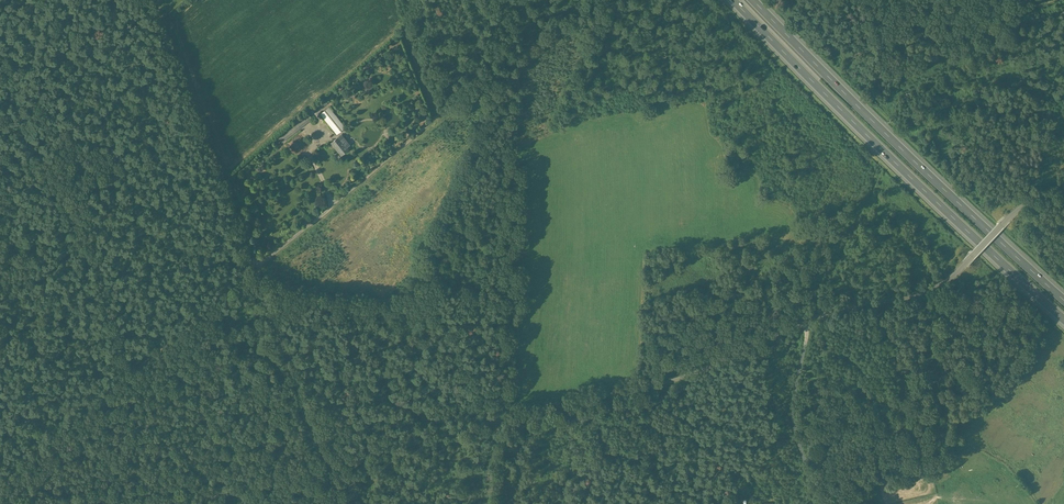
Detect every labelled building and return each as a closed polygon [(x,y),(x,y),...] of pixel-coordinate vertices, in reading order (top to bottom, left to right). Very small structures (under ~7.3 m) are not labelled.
[(324,100),(315,107),(318,112),(328,105),(324,100)] [(346,129),(329,108),(320,115),(337,136),(346,129)] [(342,136),(332,144),(341,155),(349,149),(347,146),(349,145),(342,136)]
